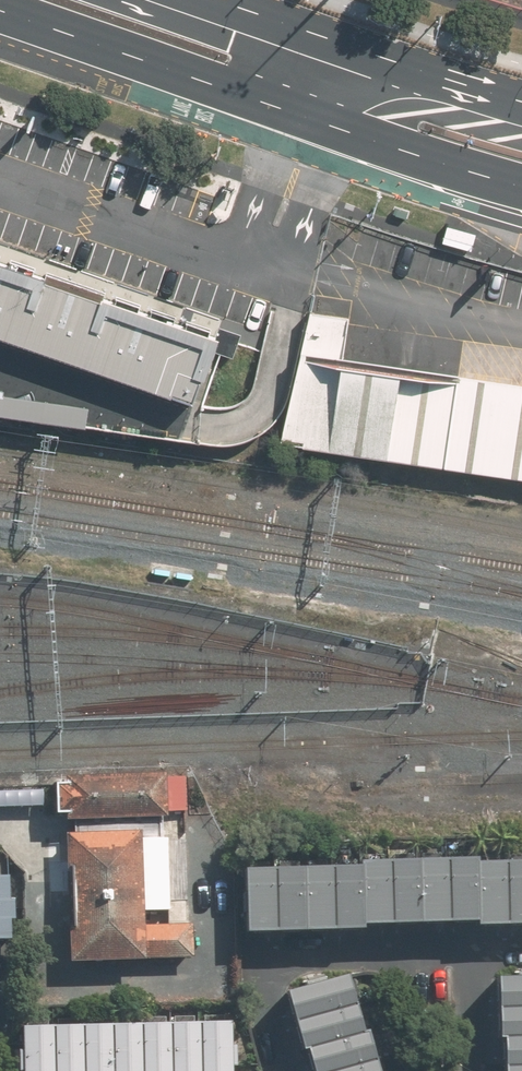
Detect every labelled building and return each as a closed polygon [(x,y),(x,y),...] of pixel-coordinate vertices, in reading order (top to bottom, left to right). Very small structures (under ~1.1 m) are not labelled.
[(199,398),(224,329),(0,248),(0,326),(199,398)] [(279,443),(521,477),(521,384),(343,358),(349,316),(312,311),(279,443)] [(0,384),(0,409),(96,424),(100,402),(13,388),(0,384)] [(68,813),(69,819),(137,817),(167,816),(167,809),(185,809),(184,773),(66,777),(66,782),(54,782),(55,814),(68,813)] [(0,794),(0,810),(23,809),(23,793),(0,794)] [(141,926),(137,817),(69,819),(70,866),(73,960),(191,956),(190,925),(141,926)] [(504,858),(507,923),(521,922),(521,857),(504,858)] [(504,858),(475,859),(478,924),(507,923),(504,858)] [(475,859),(446,860),(449,925),(478,924),(475,859)] [(446,860),(417,861),(419,926),(449,925),(446,860)] [(417,861),(388,862),(390,927),(419,926),(417,861)] [(388,862),(359,863),(361,928),(390,927),(388,862)] [(359,863),(330,864),(332,929),(361,928),(359,863)] [(330,864),(301,865),(303,930),(332,929),(330,864)] [(301,865),(272,866),(274,931),(303,930),(301,865)] [(272,866),(243,867),(245,932),(274,931),(272,866)] [(10,937),(8,877),(0,877),(0,938),(10,937)] [(294,1022),(353,1005),(344,977),(285,994),(294,1022)] [(496,981),(497,1010),(521,1009),(521,980),(496,981)] [(302,1050),(361,1033),(353,1005),(294,1022),(302,1050)] [(497,1010),(498,1039),(521,1038),(521,1009),(497,1010)] [(171,1023),(172,1070),(202,1070),(201,1022),(171,1023)] [(201,1022),(202,1070),(232,1070),(231,1022),(201,1022)] [(111,1024),(112,1070),(142,1070),(141,1023),(111,1024)] [(141,1023),(142,1070),(172,1070),(171,1023),(141,1023)] [(81,1025),(82,1070),(112,1070),(111,1024),(81,1025)] [(21,1026),(22,1070),(52,1070),(51,1025),(21,1026)] [(51,1025),(52,1070),(82,1070),(81,1025),(51,1025)] [(370,1061),(361,1033),(302,1050),(309,1070),(336,1070),(370,1061)] [(498,1039),(499,1068),(521,1067),(521,1038),(498,1039)] [(370,1061),(336,1070),(373,1070),(370,1061)]
